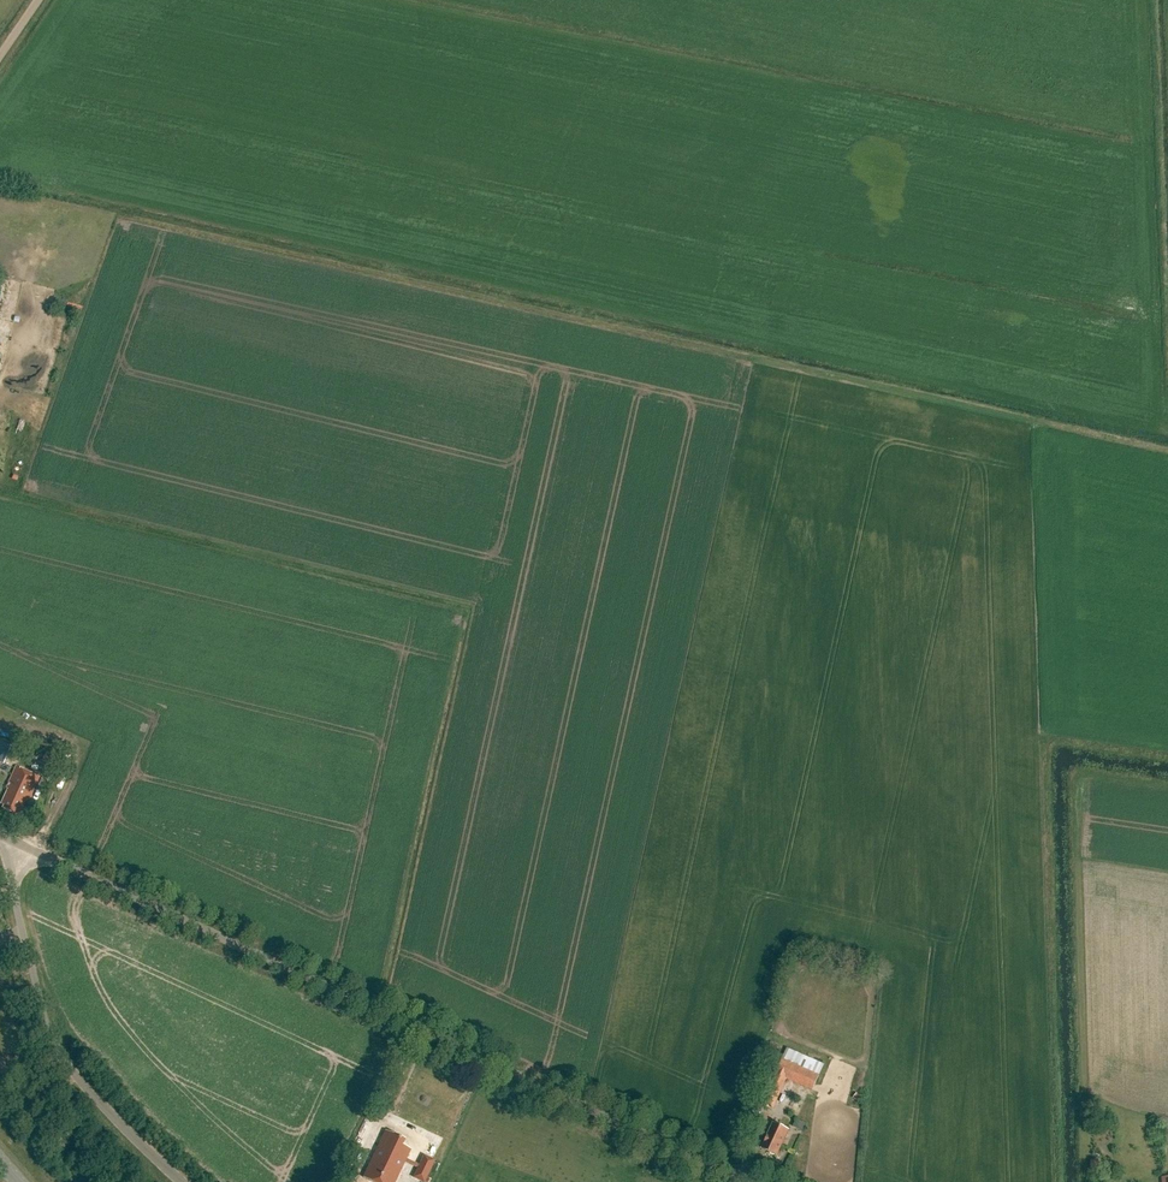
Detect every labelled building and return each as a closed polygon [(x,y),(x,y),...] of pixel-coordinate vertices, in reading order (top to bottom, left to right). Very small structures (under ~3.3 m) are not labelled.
[(27,805),(40,778),(16,767),(6,788),(8,789),(1,804),(3,806),(2,808),(19,816),(25,804),(27,805)] [(826,1065),(787,1048),(782,1061),(820,1078),(826,1065)] [(814,1090),(820,1078),(782,1061),(761,1105),(772,1110),(787,1078),(814,1090)] [(858,1103),(862,1098),(857,1093),(853,1098),(858,1103)] [(776,1157),(788,1132),(773,1122),(760,1149),(776,1157)] [(385,1133),(363,1180),(368,1181),(395,1181),(405,1162),(410,1151),(401,1147),(404,1141),(385,1133)] [(423,1157),(418,1168),(418,1169),(413,1179),(420,1181),(425,1181),(434,1162),(423,1157)]
